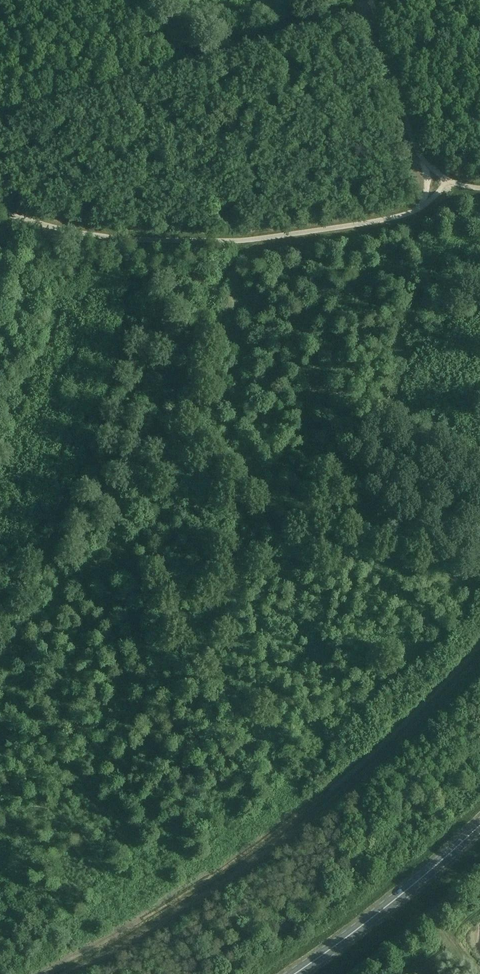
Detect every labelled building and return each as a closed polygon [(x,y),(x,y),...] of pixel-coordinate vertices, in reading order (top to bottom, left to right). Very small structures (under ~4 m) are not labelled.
[(132,9),(143,19),(151,11),(140,1),(132,9)]
